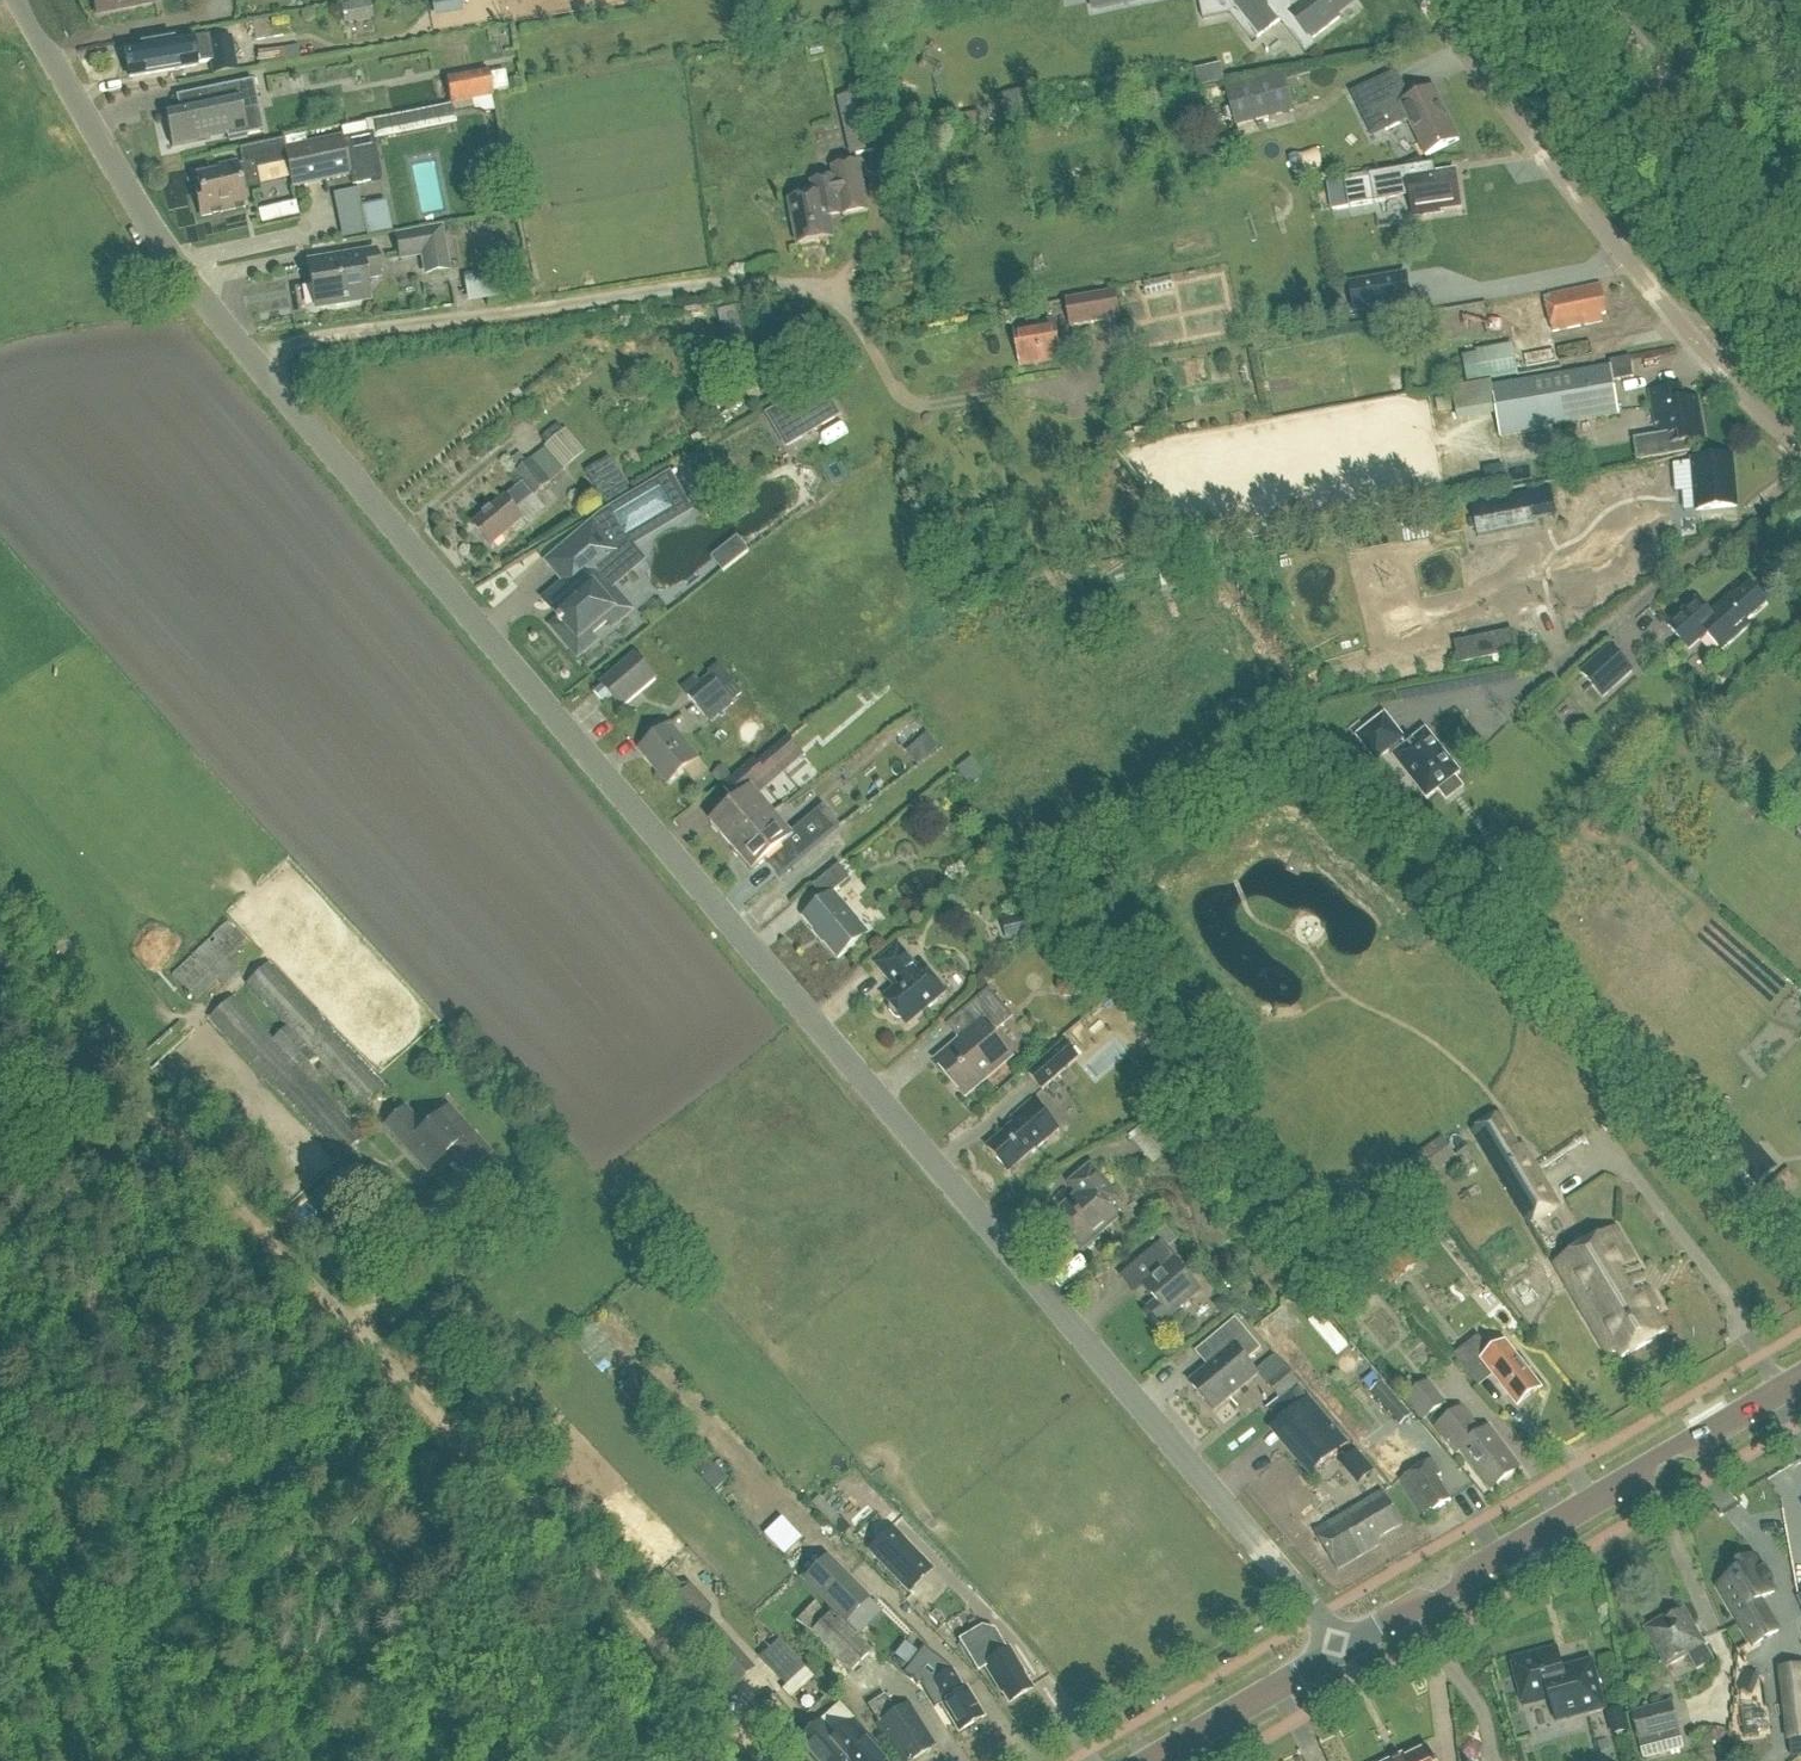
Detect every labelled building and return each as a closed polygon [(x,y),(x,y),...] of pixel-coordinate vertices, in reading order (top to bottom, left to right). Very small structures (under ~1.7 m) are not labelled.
[(158,3),(158,0),(94,0),(97,15),(158,3)] [(428,14),(458,6),(456,0),(424,0),(428,14)] [(1094,11),(1147,0),(1092,0),(1094,11)] [(1311,44),(1340,20),(1336,16),(1353,3),(1351,0),(1303,0),(1299,3),(1296,0),(1290,0),(1282,6),(1277,0),(1270,6),(1265,0),(1251,0),(1235,12),(1258,41),(1280,23),(1287,31),(1295,24),(1311,44)] [(210,44),(209,38),(192,41),(192,40),(124,51),(129,79),(197,67),(197,66),(211,63),(213,77),(237,73),(231,40),(210,44)] [(450,106),(493,99),(488,72),(446,80),(450,106)] [(1236,129),(1295,114),(1285,74),(1226,89),(1236,129)] [(227,142),(247,137),(242,110),(258,107),(253,83),(181,98),(185,114),(165,118),(171,149),(226,138),(227,142)] [(1350,95),(1356,108),(1374,100),(1368,87),(1350,95)] [(1457,143),(1433,90),(1376,117),(1384,133),(1407,122),(1424,158),(1426,157),(1428,161),(1433,159),(1431,155),(1457,143)] [(851,158),(879,151),(868,94),(838,100),(851,158)] [(419,105),(381,111),(383,126),(421,121),(419,105)] [(341,138),(286,150),(285,150),(288,163),(293,189),(351,177),(353,186),(380,181),(371,137),(342,143),(341,138)] [(258,183),(256,170),(288,163),(285,150),(286,150),(284,141),(238,151),(242,166),(237,168),(236,165),(219,169),(220,174),(197,179),(199,190),(195,191),(202,219),(246,209),(241,187),(258,183)] [(867,211),(854,164),(830,171),(833,181),(810,187),(814,200),(789,207),(798,247),(834,238),(828,214),(840,211),(842,218),(867,211)] [(1345,180),(1349,207),(1388,201),(1410,197),(1413,218),(1440,214),(1439,208),(1458,205),(1453,174),(1427,178),(1425,167),(1345,180)] [(1349,209),(1349,207),(1345,180),(1328,183),(1333,212),(1349,209)] [(335,232),(357,228),(349,184),(326,188),(335,232)] [(386,203),(361,208),(366,235),(391,231),(386,203)] [(451,273),(443,227),(394,235),(399,262),(420,258),(423,277),(451,273)] [(368,299),(365,280),(380,278),(376,253),(338,259),(331,261),(309,265),(312,286),(317,285),(320,306),(316,306),(316,308),(334,305),(337,307),(349,305),(351,302),(368,299)] [(1356,268),(1329,269),(1330,284),(1357,282),(1356,268)] [(1379,281),(1351,285),(1355,313),(1384,309),(1412,304),(1407,276),(1379,281)] [(1606,316),(1599,288),(1527,304),(1530,317),(1548,313),(1552,335),(1601,324),(1600,318),(1606,316)] [(1071,329),(1122,321),(1117,292),(1066,301),(1071,329)] [(739,319),(736,307),(718,312),(721,326),(728,353),(752,347),(745,318),(739,319)] [(1021,369),(1061,362),(1054,323),(1015,329),(1021,369)] [(1514,347),(1478,352),(1478,354),(1463,357),(1467,387),(1520,379),(1514,347)] [(1629,359),(1610,362),(1611,368),(1492,388),(1500,440),(1541,433),(1540,429),(1619,416),(1614,384),(1634,380),(1632,371),(1629,359)] [(1256,373),(1256,386),(1281,387),(1281,373),(1256,373)] [(797,425),(804,438),(839,417),(821,387),(770,417),(781,435),(797,425)] [(1696,404),(1683,406),(1681,391),(1651,396),(1658,440),(1637,443),(1640,463),(1689,455),(1687,445),(1702,442),(1696,404)] [(611,460),(587,473),(606,506),(630,493),(611,460)] [(1697,513),(1736,510),(1732,460),(1693,463),(1697,513)] [(505,499),(473,526),(492,549),(524,522),(516,512),(551,484),(531,461),(515,474),(524,484),(505,499)] [(1646,474),(1615,477),(1621,527),(1671,521),(1667,490),(1648,492),(1646,474)] [(1522,486),(1463,490),(1465,518),(1524,514),(1522,486)] [(1552,490),(1529,494),(1534,521),(1556,517),(1552,490)] [(612,588),(633,570),(594,524),(548,564),(568,588),(553,600),(567,616),(553,628),(579,658),(598,642),(592,636),(607,623),(613,629),(633,612),(612,588)] [(1767,605),(1750,586),(1736,598),(1733,595),(1709,616),(1696,602),(1667,627),(1688,651),(1705,636),(1720,652),(1749,627),(1746,624),(1767,605)] [(1457,646),(1461,664),(1502,656),(1498,637),(1457,646)] [(1602,698),(1631,673),(1610,649),(1581,674),(1602,698)] [(623,710),(657,681),(636,656),(602,685),(623,710)] [(709,722),(733,703),(712,677),(688,696),(709,722)] [(1359,737),(1357,738),(1359,740),(1376,761),(1375,762),(1377,763),(1378,762),(1390,752),(1394,757),(1395,759),(1396,759),(1427,799),(1426,799),(1428,801),(1429,799),(1459,776),(1461,774),(1459,773),(1447,758),(1447,757),(1440,748),(1428,733),(1427,731),(1425,733),(1406,748),(1402,743),(1404,742),(1406,741),(1404,739),(1387,718),(1387,717),(1386,716),(1384,717),(1359,737)] [(778,770),(804,749),(803,748),(818,736),(809,725),(792,739),(791,738),(767,758),(778,770)] [(669,787),(700,760),(671,726),(640,752),(669,787)] [(929,734),(918,743),(930,757),(941,748),(929,734)] [(965,752),(947,762),(957,779),(975,768),(965,752)] [(756,831),(773,816),(752,791),(769,778),(756,762),(724,789),(736,803),(711,825),(733,850),(756,831)] [(724,767),(713,776),(722,787),(733,778),(724,767)] [(756,831),(733,850),(752,874),(793,839),(773,816),(756,831)] [(839,961),(869,935),(835,894),(852,880),(840,867),(815,888),(826,901),(804,919),(839,961)] [(171,976),(191,998),(248,945),(228,923),(192,956),(192,957),(171,976)] [(918,970),(898,947),(875,967),(895,990),(883,1000),(907,1027),(945,995),(922,967),(918,970)] [(383,1087),(269,965),(247,986),(287,1028),(272,1042),(232,1000),(209,1020),(340,1159),(362,1139),(313,1086),(328,1072),(361,1107),(383,1087)] [(966,1096),(987,1078),(985,1076),(1009,1056),(991,1035),(1012,1017),(990,991),(964,1012),(978,1029),(938,1062),(966,1096)] [(1137,999),(1124,1011),(1134,1023),(1148,1011),(1137,999)] [(1103,1028),(1128,1050),(1144,1033),(1118,1010),(1103,1028)] [(1043,1092),(1081,1059),(1066,1041),(1028,1075),(1043,1092)] [(1037,1150),(1059,1131),(1032,1100),(1010,1120),(1015,1125),(989,1148),(988,1148),(987,1149),(1008,1173),(1010,1172),(1009,1171),(1035,1148),(1037,1150)] [(1146,1108),(1122,1129),(1144,1156),(1169,1136),(1146,1108)] [(422,1132),(403,1111),(385,1128),(415,1161),(424,1153),(436,1165),(451,1151),(470,1172),(488,1156),(458,1122),(449,1131),(438,1118),(422,1132)] [(1517,1142),(1500,1116),(1471,1133),(1527,1228),(1562,1208),(1526,1147),(1525,1145),(1521,1143),(1519,1142),(1517,1142)] [(1456,1158),(1442,1138),(1395,1172),(1416,1203),(1438,1188),(1476,1163),(1467,1150),(1456,1158)] [(1084,1254),(1100,1241),(1099,1235),(1098,1234),(1118,1218),(1108,1207),(1118,1198),(1091,1165),(1069,1183),(1079,1195),(1055,1215),(1069,1231),(1066,1233),(1067,1238),(1080,1253),(1084,1254)] [(1392,1285),(1418,1265),(1409,1254),(1442,1227),(1436,1218),(1401,1245),(1377,1265),(1392,1285)] [(1621,1360),(1643,1347),(1664,1335),(1651,1314),(1657,1311),(1648,1296),(1652,1294),(1614,1231),(1555,1266),(1608,1357),(1616,1352),(1621,1360)] [(1160,1327),(1192,1299),(1179,1283),(1188,1276),(1163,1247),(1139,1268),(1150,1281),(1142,1288),(1155,1302),(1146,1310),(1160,1327)] [(1270,1341),(1283,1332),(1273,1319),(1261,1328),(1270,1341)] [(1213,1413),(1257,1376),(1246,1363),(1261,1350),(1254,1342),(1235,1320),(1210,1342),(1222,1356),(1189,1384),(1213,1413)] [(1491,1353),(1479,1338),(1455,1356),(1480,1388),(1494,1377),(1518,1408),(1540,1390),(1516,1360),(1503,1343),(1491,1353)] [(1281,1401),(1300,1385),(1286,1368),(1267,1384),(1281,1401)] [(1376,1373),(1365,1383),(1373,1393),(1384,1383),(1376,1373)] [(1410,1416),(1439,1401),(1426,1376),(1397,1391),(1410,1416)] [(1389,1411),(1401,1401),(1384,1383),(1373,1393),(1389,1411)] [(1266,1416),(1276,1427),(1293,1412),(1284,1401),(1266,1416)] [(1480,1435),(1460,1409),(1434,1429),(1455,1456),(1461,1451),(1492,1491),(1518,1471),(1515,1467),(1487,1430),(1480,1435)] [(1318,1469),(1348,1444),(1327,1421),(1298,1446),(1318,1469)] [(1432,1514),(1450,1503),(1435,1481),(1440,1478),(1430,1462),(1400,1481),(1423,1517),(1431,1512),(1432,1514)] [(714,1467),(703,1478),(716,1491),(726,1480),(714,1467)] [(1372,1536),(1376,1542),(1400,1528),(1381,1494),(1335,1521),(1342,1532),(1349,1528),(1352,1531),(1361,1525),(1369,1538),(1372,1536)] [(1379,1547),(1376,1542),(1372,1536),(1369,1538),(1361,1525),(1352,1531),(1349,1528),(1342,1532),(1335,1521),(1314,1533),(1337,1572),(1379,1547)] [(892,1530),(868,1552),(907,1594),(931,1571),(892,1530)] [(846,1625),(872,1600),(828,1556),(802,1581),(846,1625)] [(1754,1647),(1779,1632),(1761,1602),(1775,1593),(1770,1586),(1775,1583),(1767,1568),(1762,1571),(1754,1558),(1746,1563),(1744,1561),(1734,1567),(1735,1569),(1726,1574),(1730,1581),(1719,1588),(1754,1647)] [(1714,1662),(1683,1610),(1654,1627),(1651,1639),(1668,1668),(1689,1656),(1698,1672),(1714,1662)] [(693,1643),(735,1688),(755,1670),(714,1625),(693,1643)] [(986,1636),(982,1629),(959,1643),(977,1673),(984,1668),(1000,1695),(1002,1694),(1008,1704),(1031,1690),(1022,1676),(1024,1675),(1009,1650),(1005,1652),(993,1632),(986,1636)] [(786,1688),(805,1670),(778,1641),(759,1659),(786,1688)] [(1563,1670),(1557,1648),(1510,1660),(1523,1708),(1550,1701),(1556,1725),(1606,1711),(1593,1662),(1563,1670)] [(963,1690),(952,1670),(940,1662),(912,1678),(917,1686),(920,1684),(935,1708),(941,1705),(948,1717),(950,1716),(960,1733),(982,1719),(974,1705),(975,1704),(966,1688),(963,1690)] [(885,1697),(868,1707),(879,1724),(877,1726),(899,1760),(913,1760),(930,1751),(926,1744),(932,1741),(910,1706),(896,1714),(885,1697)] [(1672,1702),(1632,1713),(1640,1743),(1642,1743),(1645,1755),(1681,1745),(1678,1734),(1680,1733),(1672,1702)] [(1630,1732),(1623,1709),(1606,1714),(1613,1737),(1630,1732)] [(855,1723),(836,1741),(820,1724),(797,1745),(812,1760),(882,1760),(879,1759),(884,1755),(855,1723)] [(1427,1751),(1405,1760),(1432,1760),(1427,1751)]
